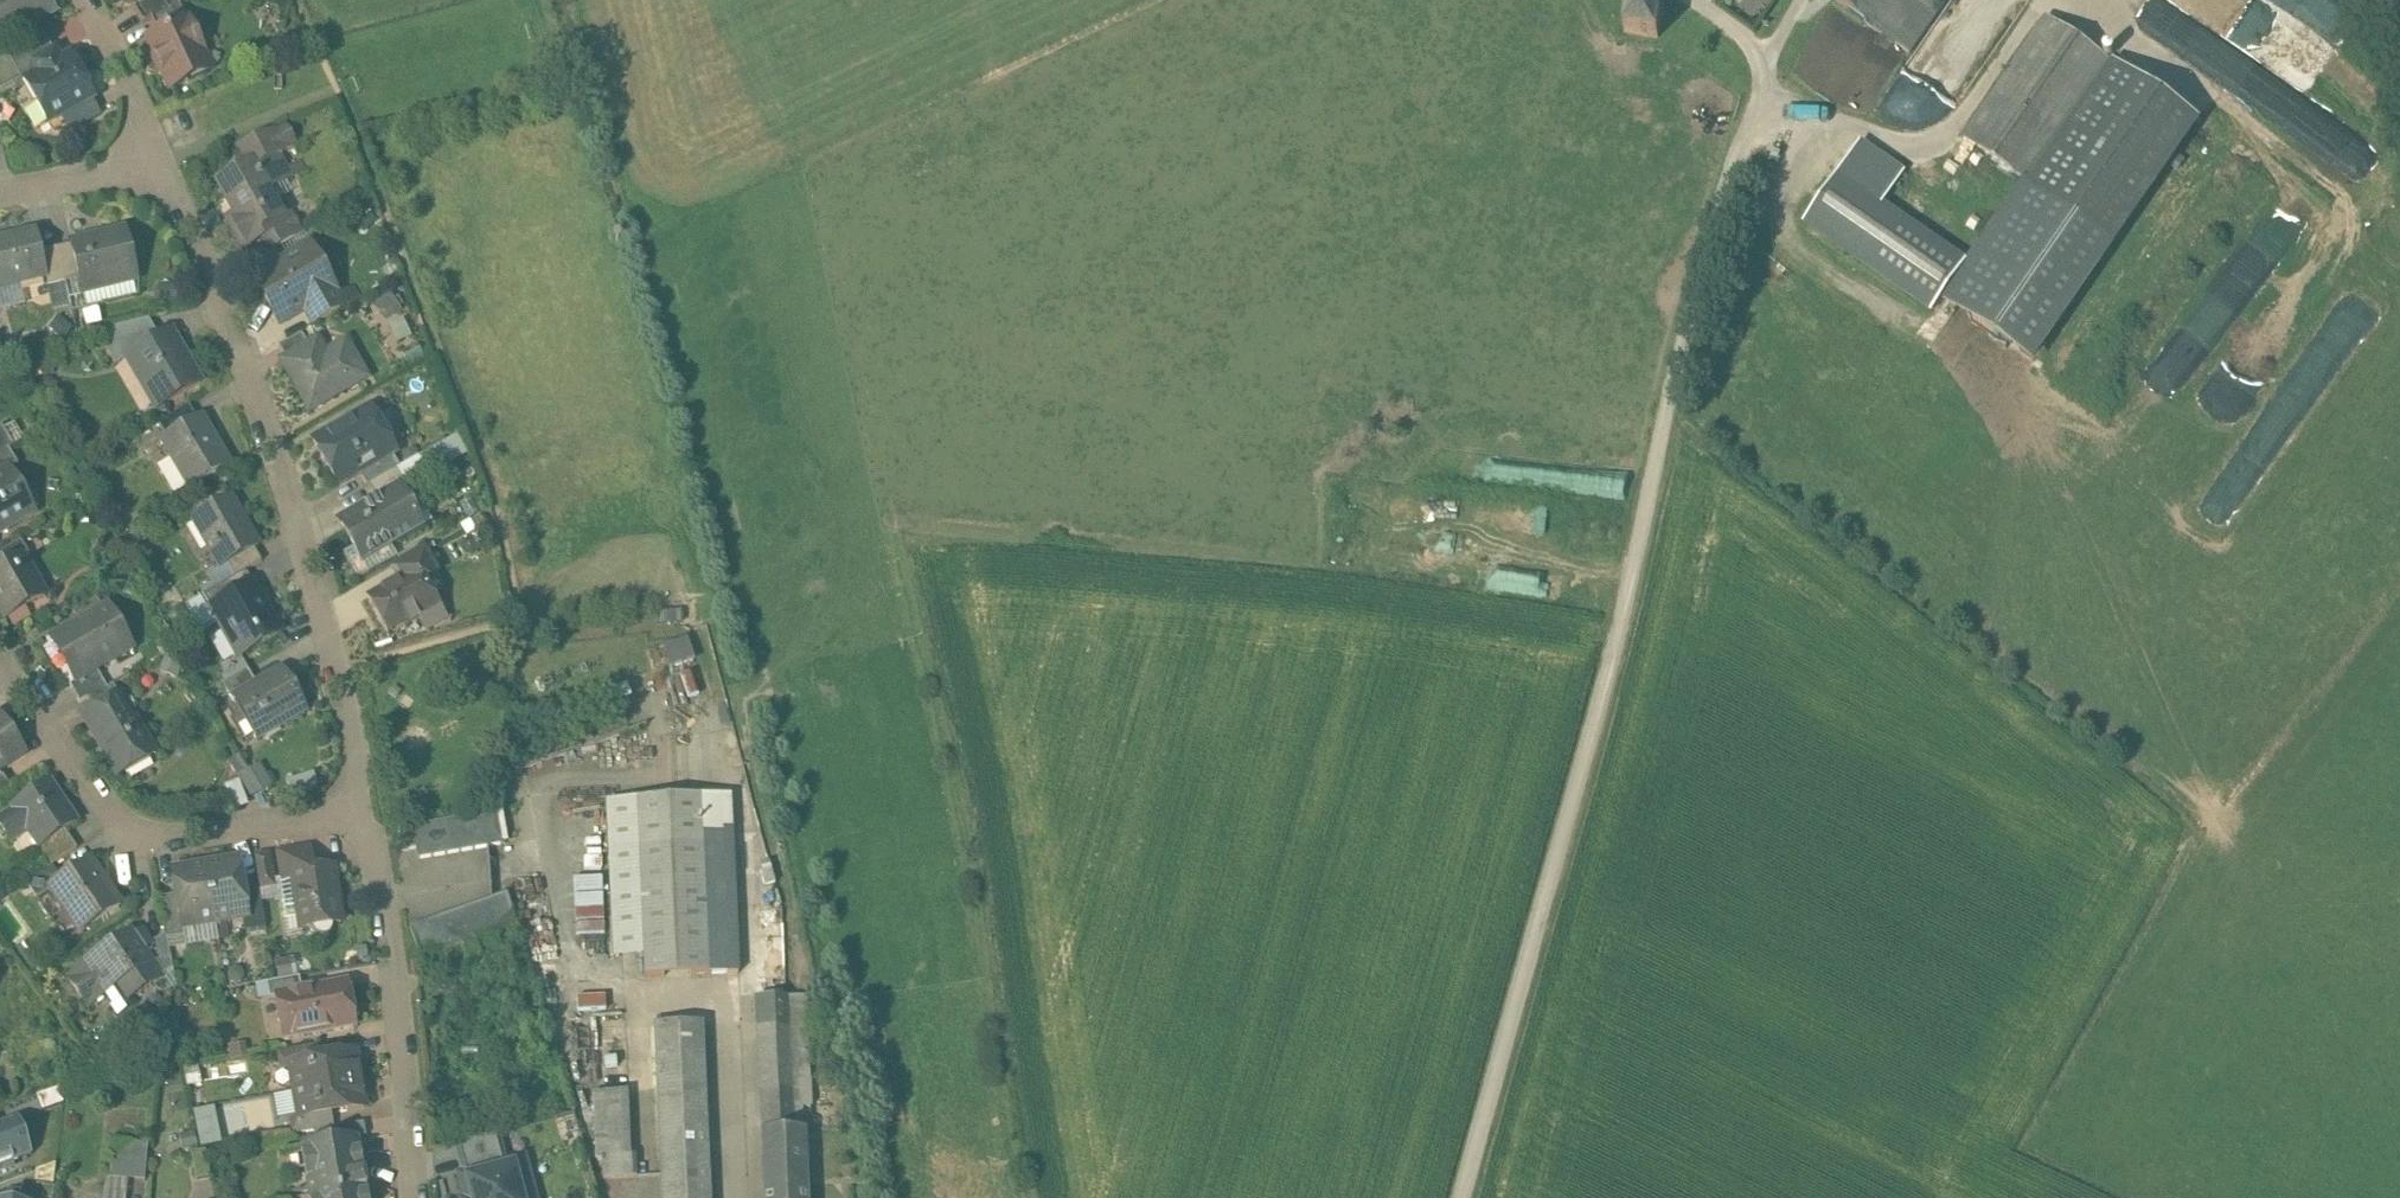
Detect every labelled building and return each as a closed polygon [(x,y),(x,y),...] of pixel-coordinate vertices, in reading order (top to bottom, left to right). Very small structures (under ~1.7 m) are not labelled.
[(5,38),(50,12),(43,0),(0,0),(0,29),(5,38)] [(141,3),(140,2),(132,7),(143,25),(151,20),(170,8),(165,0),(146,0),(141,3)] [(1622,30),(1656,35),(1661,0),(1626,0),(1622,30)] [(1865,21),(1880,0),(1834,0),(1865,21)] [(1865,21),(1882,34),(1897,13),(1906,0),(1880,0),(1865,21)] [(1897,13),(1882,34),(1910,53),(1948,0),(1928,0),(1912,24),(1897,13)] [(1897,13),(1912,24),(1928,0),(1906,0),(1897,13)] [(2326,27),(2344,0),(2284,0),(2326,27)] [(170,8),(151,20),(157,34),(187,20),(179,3),(170,8)] [(2027,184),(2110,62),(2046,16),(1962,138),(2027,184)] [(187,20),(147,39),(170,89),(204,73),(197,58),(204,54),(187,20)] [(2216,28),(2193,60),(2343,167),(2357,148),(2355,146),(2365,133),(2216,28)] [(44,34),(7,55),(23,83),(29,80),(40,74),(33,63),(54,51),(44,34)] [(93,97),(70,55),(60,61),(54,51),(33,63),(40,74),(29,80),(36,91),(36,101),(48,122),(93,97)] [(2026,185),(2115,247),(2201,124),(2110,62),(2027,184),(2026,185)] [(284,125),(238,144),(249,164),(218,182),(227,198),(228,197),(237,212),(230,216),(246,245),(263,235),(292,219),(286,207),(280,211),(265,183),(289,170),(280,153),(295,144),(284,125)] [(1907,167),(1865,138),(1805,224),(1936,314),(1946,299),(1974,260),(1885,198),(1907,167)] [(2115,247),(2026,185),(1974,260),(1946,299),(2035,361),(2115,247)] [(292,219),(263,235),(272,250),(301,234),(292,219)] [(0,237),(0,288),(46,277),(47,277),(41,252),(35,228),(0,237)] [(120,231),(71,242),(72,244),(80,279),(83,291),(130,280),(132,280),(120,231)] [(80,279),(72,244),(57,248),(65,282),(80,279)] [(65,282),(57,248),(41,252),(47,277),(46,277),(48,286),(65,282)] [(314,266),(304,271),(294,254),(253,277),(279,323),(305,307),(334,291),(336,290),(335,287),(329,291),(314,266)] [(65,282),(48,286),(54,311),(71,307),(65,282)] [(334,291),(305,307),(315,324),(344,307),(334,291)] [(148,319),(95,332),(111,359),(124,352),(127,356),(159,338),(148,319)] [(127,356),(157,408),(200,383),(171,331),(159,338),(127,356)] [(302,332),(279,345),(286,357),(304,347),(309,344),(302,332)] [(346,341),(312,360),(304,347),(286,357),(282,360),(310,409),(366,376),(346,341)] [(190,405),(159,423),(166,436),(197,418),(190,405)] [(370,407),(313,440),(339,485),(360,473),(392,454),(396,452),(370,407)] [(229,465),(201,416),(197,418),(166,436),(161,439),(189,488),(229,465)] [(2,425),(0,426),(0,454),(9,449),(13,446),(2,425)] [(0,454),(0,475),(8,471),(18,465),(9,449),(0,454)] [(392,454),(360,473),(367,486),(369,484),(396,469),(399,467),(392,454)] [(396,469),(369,484),(376,497),(397,485),(398,486),(404,482),(396,469)] [(31,512),(8,471),(0,475),(0,530),(31,512)] [(376,497),(338,519),(362,562),(422,527),(398,486),(397,485),(376,497)] [(258,545),(230,497),(192,519),(220,567),(228,563),(254,548),(258,545)] [(1395,522),(1388,568),(1536,590),(1539,569),(1551,570),(1555,546),(1395,522)] [(0,552),(0,561),(3,566),(22,555),(23,557),(29,554),(21,540),(0,552)] [(422,547),(391,566),(399,580),(417,570),(424,581),(437,573),(422,547)] [(254,548),(228,563),(235,576),(246,570),(262,561),(254,548)] [(0,568),(0,608),(6,619),(45,596),(23,557),(22,555),(3,566),(0,568)] [(235,576),(203,595),(210,607),(253,583),(246,570),(235,576)] [(399,580),(368,598),(388,633),(403,624),(405,626),(439,606),(424,581),(417,570),(399,580)] [(281,632),(253,583),(210,607),(238,656),(281,632)] [(108,605),(55,635),(80,678),(96,669),(133,648),(108,605)] [(695,636),(663,647),(670,666),(701,655),(695,636)] [(183,663),(166,655),(162,666),(178,673),(183,663)] [(248,668),(222,682),(232,699),(232,698),(257,684),(248,668)] [(80,678),(69,685),(79,703),(88,699),(107,688),(96,669),(80,678)] [(257,684),(232,698),(232,699),(255,738),(304,710),(281,670),(257,684)] [(107,688),(88,699),(95,710),(120,696),(113,684),(107,688)] [(95,710),(85,716),(116,770),(150,749),(120,696),(95,710)] [(0,715),(0,771),(25,754),(0,715)] [(270,785),(260,768),(251,772),(261,790),(270,785)] [(261,790),(251,772),(242,777),(253,795),(261,790)] [(0,777),(0,797),(12,789),(2,775),(0,777)] [(238,780),(225,785),(234,810),(247,805),(238,780)] [(49,783),(13,808),(14,808),(0,817),(0,827),(11,842),(28,831),(38,846),(39,847),(64,831),(76,823),(49,783)] [(730,795),(700,796),(708,974),(738,973),(730,795)] [(700,796),(637,799),(637,800),(607,801),(614,956),(643,955),(644,977),(708,974),(700,796)] [(496,812),(482,814),(487,847),(502,844),(496,812)] [(482,814),(468,816),(473,849),(487,847),(482,814)] [(468,816),(454,819),(460,851),(473,849),(468,816)] [(454,819),(440,821),(446,854),(460,851),(454,819)] [(440,821),(426,824),(432,856),(446,854),(440,821)] [(426,824),(412,826),(416,848),(418,859),(432,856),(426,824)] [(412,826),(398,828),(402,851),(416,848),(412,826)] [(64,831),(39,847),(38,846),(35,848),(48,868),(52,865),(77,849),(64,831)] [(309,847),(279,852),(283,881),(284,881),(294,879),(293,873),(312,871),(309,847)] [(269,853),(254,856),(260,889),(275,887),(269,853)] [(121,905),(90,860),(49,887),(78,932),(121,905)] [(241,878),(228,862),(205,866),(215,922),(248,916),(241,878)] [(48,868),(26,883),(36,897),(50,889),(49,887),(61,879),(52,865),(48,868)] [(205,866),(182,870),(175,889),(181,923),(182,927),(215,922),(205,866)] [(312,871),(293,873),(294,879),(284,881),(284,883),(280,883),(284,909),(285,909),(286,919),(300,917),(302,929),(310,928),(311,932),(314,935),(318,937),(323,937),(327,936),(330,933),(332,929),(332,924),(340,923),(332,868),(312,871)] [(771,869),(760,872),(764,885),(775,882),(771,869)] [(516,924),(506,893),(492,898),(503,929),(516,924)] [(492,898),(478,903),(490,934),(503,929),(492,898)] [(478,903),(465,907),(476,938),(490,934),(478,903)] [(465,907),(452,912),(463,943),(476,938),(465,907)] [(452,912),(438,917),(449,948),(463,943),(452,912)] [(438,917),(425,922),(436,953),(449,948),(438,917)] [(425,922),(410,927),(420,958),(436,953),(425,922)] [(181,923),(165,926),(167,938),(169,950),(185,947),(182,927),(181,923)] [(142,934),(115,952),(111,946),(99,954),(84,964),(104,995),(118,987),(128,1001),(131,999),(160,980),(159,978),(142,952),(151,946),(149,944),(142,934)] [(164,934),(149,944),(151,946),(142,952),(159,978),(172,969),(169,950),(167,938),(164,934)] [(296,956),(274,960),(278,980),(299,977),(300,976),(296,956)] [(84,964),(67,976),(87,1007),(104,995),(84,964)] [(278,980),(266,983),(269,998),(276,997),(276,995),(302,991),(299,977),(278,980)] [(302,991),(276,995),(276,997),(284,1037),(354,1025),(346,983),(302,991)] [(118,987),(104,995),(111,1005),(110,1007),(117,1018),(136,1006),(131,999),(128,1001),(118,987)] [(613,994),(586,993),(586,1006),(613,1006),(613,994)] [(786,996),(756,997),(758,1029),(787,1028),(786,996)] [(656,1024),(664,1197),(709,1197),(701,1023),(656,1024)] [(787,1028),(758,1029),(764,1185),(794,1185),(792,1131),(787,1028)] [(319,1045),(278,1052),(282,1068),(290,1067),(290,1065),(322,1059),(319,1045)] [(322,1059),(290,1065),(290,1067),(294,1092),(362,1080),(360,1068),(357,1066),(355,1053),(322,1059)] [(194,1068),(184,1070),(185,1077),(195,1075),(194,1068)] [(362,1080),(294,1092),(299,1118),(299,1119),(330,1113),(364,1108),(362,1094),(364,1092),(362,1080)] [(627,1090),(593,1091),(596,1157),(603,1157),(603,1156),(629,1155),(627,1090)] [(202,1099),(196,1096),(190,1097),(192,1108),(203,1106),(202,1099)] [(330,1113),(299,1119),(299,1118),(291,1119),(294,1134),(332,1128),(330,1113)] [(0,1121),(0,1168),(30,1157),(15,1116),(0,1121)] [(364,1123),(337,1127),(339,1141),(357,1138),(366,1136),(364,1123)] [(803,1130),(792,1131),(794,1185),(806,1184),(803,1130)] [(496,1131),(455,1142),(464,1174),(505,1163),(496,1131)] [(212,1134),(198,1137),(200,1148),(214,1145),(212,1134)] [(300,1148),(309,1197),(368,1197),(366,1187),(367,1186),(365,1176),(364,1176),(357,1138),(339,1141),(300,1148)] [(147,1145),(113,1140),(110,1178),(128,1180),(131,1174),(145,1175),(147,1145)] [(629,1155),(603,1156),(603,1157),(604,1177),(637,1176),(636,1155),(629,1155)] [(459,1175),(466,1197),(534,1197),(524,1158),(505,1163),(464,1174),(459,1175)] [(794,1185),(764,1185),(765,1197),(806,1197),(806,1184),(794,1185)]
